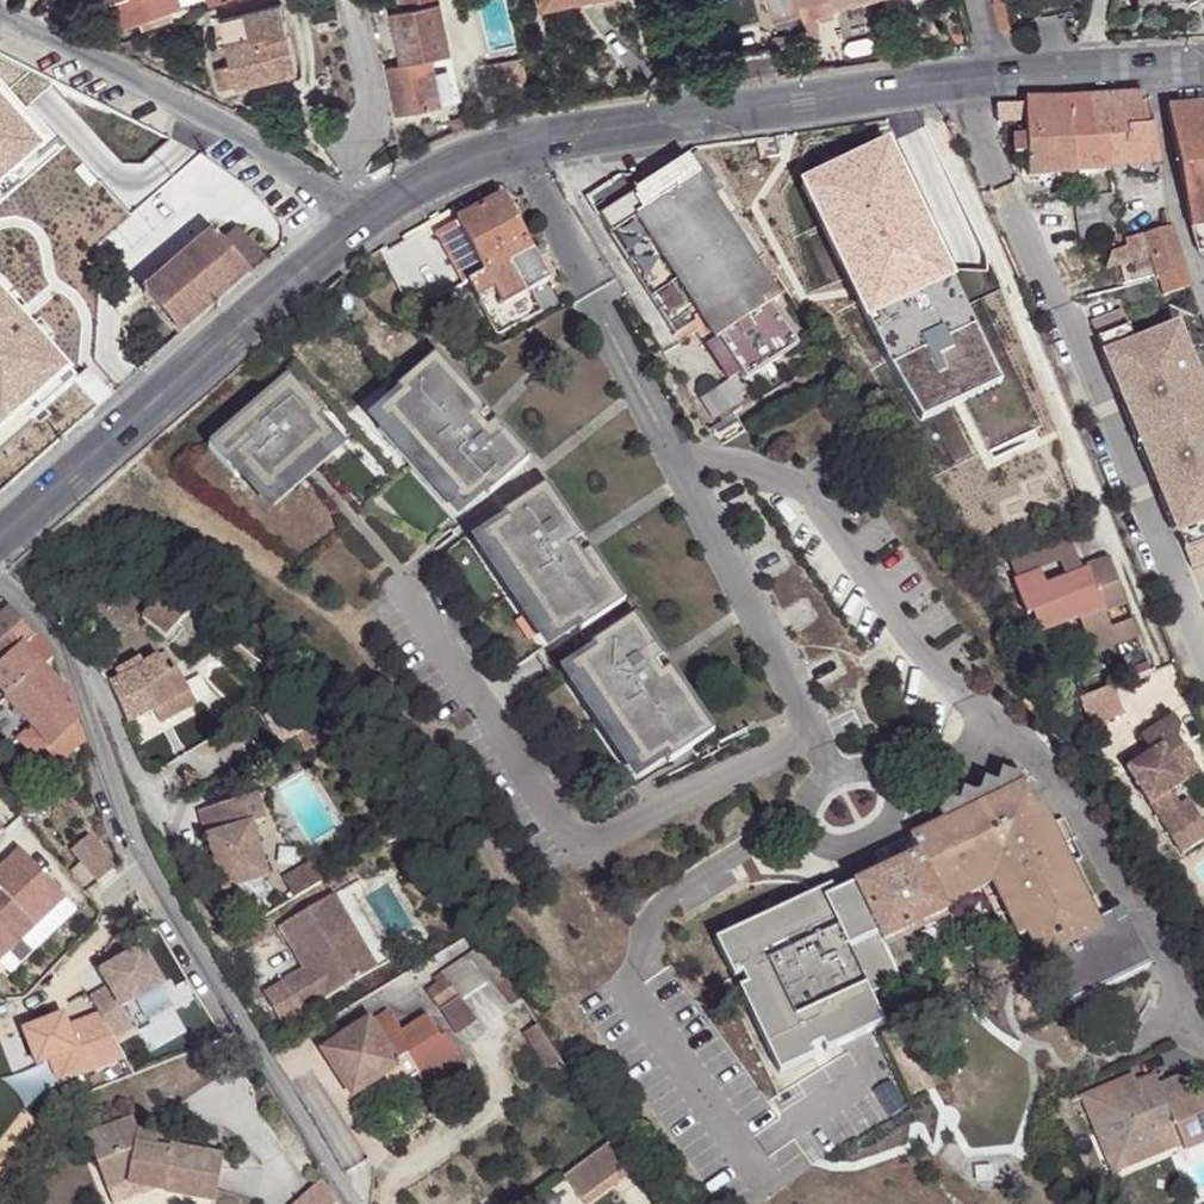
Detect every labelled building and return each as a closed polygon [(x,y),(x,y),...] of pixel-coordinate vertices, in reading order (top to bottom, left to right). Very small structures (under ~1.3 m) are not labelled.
[(168,14),(183,9),(180,0),(106,0),(116,31),(140,24),(168,14)] [(395,66),(431,56),(447,53),(435,6),(433,0),(396,0),(399,11),(386,14),(395,66)] [(543,9),(582,0),(541,0),(543,9)] [(797,0),(766,0),(771,24),(800,18),(798,4),(797,0)] [(830,7),(828,0),(818,0),(798,4),(800,18),(802,19),(830,11),(830,7)] [(886,10),(922,0),(884,0),(886,10)] [(1005,0),(993,0),(1000,27),(1012,25),(1005,0)] [(218,70),(223,90),(301,69),(284,5),(221,21),(233,66),(218,70)] [(171,24),(168,14),(140,24),(141,33),(171,24)] [(807,43),(804,33),(772,38),(774,49),(807,43)] [(431,56),(395,66),(390,65),(384,70),(393,115),(400,113),(441,105),(431,56)] [(520,58),(487,66),(493,93),(526,86),(520,58)] [(0,84),(0,187),(25,165),(18,156),(43,133),(0,84)] [(1145,98),(1103,101),(1110,170),(1129,168),(1158,166),(1160,165),(1145,98)] [(1103,101),(1072,104),(1080,173),(1110,170),(1103,101)] [(1028,131),(1032,177),(1080,173),(1072,104),(1026,105),(1027,121),(1028,131)] [(1027,121),(1026,105),(996,105),(997,123),(1027,121)] [(1199,253),(1203,256),(1203,105),(1169,110),(1199,253)] [(1019,177),(1032,177),(1028,131),(1014,133),(1019,177)] [(51,142),(43,133),(18,156),(25,165),(51,142)] [(884,144),(851,160),(854,165),(874,155),(883,174),(895,168),(884,144)] [(700,153),(686,163),(756,270),(769,262),(700,153)] [(919,218),(895,168),(883,174),(874,155),(854,165),(851,160),(798,186),(807,203),(819,197),(830,220),(818,225),(835,261),(847,255),(855,272),(848,276),(860,299),(854,301),(871,336),(883,331),(894,353),(882,358),(912,410),(993,371),(961,306),(949,311),(936,285),(948,279),(932,245),(920,251),(907,224),(919,218)] [(630,187),(635,194),(671,171),(666,162),(641,178),(622,177),(610,185),(620,187),(630,187)] [(588,200),(619,248),(643,234),(694,311),(713,340),(716,339),(770,305),(776,301),(756,270),(686,163),(671,171),(635,194),(630,187),(620,187),(610,185),(595,195),(588,200)] [(1158,179),(1158,166),(1129,168),(1129,174),(1158,179)] [(468,282),(478,301),(495,291),(510,320),(531,309),(524,295),(551,281),(515,215),(525,210),(519,200),(507,195),(457,222),(485,273),(468,282)] [(830,220),(819,197),(807,203),(818,225),(830,220)] [(919,218),(907,224),(920,251),(932,245),(919,218)] [(1189,287),(1173,226),(1146,233),(1147,239),(1133,243),(1137,260),(1111,268),(1116,286),(1158,275),(1163,295),(1189,288),(1189,287)] [(241,283),(250,275),(222,245),(208,229),(141,286),(183,334),(241,283)] [(254,272),(265,262),(238,231),(222,245),(250,275),(254,272)] [(643,234),(619,248),(668,326),(694,311),(643,234)] [(860,299),(848,276),(855,272),(847,255),(835,261),(854,301),(860,299)] [(948,279),(936,285),(949,311),(961,306),(948,279)] [(495,291),(478,301),(497,337),(536,317),(531,309),(510,320),(495,291)] [(7,442),(75,383),(98,409),(111,398),(88,372),(76,381),(46,347),(31,330),(41,322),(27,306),(17,314),(0,295),(0,434),(7,442)] [(796,348),(770,305),(716,339),(724,351),(736,369),(743,380),(796,348)] [(1090,319),(1189,565),(1203,559),(1203,394),(1197,377),(1201,375),(1196,364),(1192,365),(1176,323),(1134,340),(1121,308),(1090,319)] [(41,322),(31,330),(46,347),(56,338),(41,322)] [(894,353),(883,331),(871,336),(882,358),(894,353)] [(724,351),(716,339),(713,340),(708,344),(716,355),(724,351)] [(736,369),(724,351),(716,355),(727,374),(736,369)] [(455,499),(462,508),(485,487),(490,493),(527,460),(493,423),(492,423),(484,414),(485,413),(434,356),(397,389),(402,394),(379,415),(387,424),(391,421),(458,496),(455,499)] [(735,383),(743,380),(736,369),(727,374),(735,383)] [(993,371),(912,410),(917,422),(999,383),(993,371)] [(242,467),(267,495),(277,486),(274,483),(320,441),(323,443),(332,434),(315,416),(320,411),(285,373),(207,446),(233,475),(242,467)] [(380,430),(448,506),(455,499),(458,496),(391,421),(387,424),(380,430)] [(277,486),(284,493),(330,451),(323,443),(320,441),(274,483),(277,486)] [(545,629),(552,640),(578,622),(583,628),(624,601),(590,550),(588,550),(581,539),(582,538),(546,484),(504,512),(508,518),(482,536),(489,545),(493,543),(549,626),(545,629)] [(1065,531),(1005,554),(1017,582),(1059,565),(1064,577),(1080,570),(1065,531)] [(481,551),(537,635),(545,629),(549,626),(493,543),(489,545),(481,551)] [(1083,636),(1109,626),(1103,608),(1124,599),(1107,557),(1084,567),(1085,568),(1080,570),(1064,577),(1059,565),(1017,582),(1012,584),(1024,617),(1032,614),(1041,637),(1063,628),(1061,624),(1077,617),(1083,636)] [(191,612),(168,592),(144,618),(167,638),(191,612)] [(0,620),(0,686),(6,694),(4,696),(32,725),(11,742),(29,762),(42,749),(54,762),(87,739),(79,717),(72,692),(44,666),(54,655),(12,610),(0,620)] [(635,760),(642,770),(668,753),(673,759),(713,731),(670,667),(669,668),(662,658),(663,657),(635,615),(594,643),(599,649),(572,666),(580,677),(583,674),(640,757),(635,760)] [(1130,617),(1109,626),(1083,636),(1091,651),(1137,633),(1130,617)] [(75,626),(91,647),(100,640),(85,619),(75,626)] [(95,653),(106,673),(119,666),(105,644),(93,651),(95,653)] [(120,682),(112,686),(130,725),(156,713),(163,727),(198,708),(179,672),(169,654),(148,666),(145,669),(142,662),(117,674),(120,682)] [(572,682),(628,765),(635,760),(640,757),(583,674),(580,677),(572,682)] [(1109,685),(1076,698),(1088,728),(1120,714),(1109,685)] [(1171,716),(1138,736),(1149,754),(1147,756),(1150,761),(1142,766),(1138,760),(1123,770),(1171,843),(1177,838),(1198,826),(1184,803),(1176,808),(1168,795),(1197,775),(1176,739),(1179,727),(1171,716)] [(282,754),(289,750),(273,720),(265,724),(282,754)] [(1147,756),(1138,760),(1142,766),(1150,761),(1147,756)] [(857,884),(872,915),(902,982),(931,968),(914,933),(950,914),(947,906),(986,890),(982,882),(990,878),(1018,939),(1047,925),(1060,953),(1048,958),(1067,1000),(1148,962),(1123,912),(1099,922),(1065,848),(1078,842),(1068,821),(1052,827),(1031,836),(1028,830),(1035,825),(1030,814),(1038,810),(1029,790),(1031,789),(1028,780),(1024,781),(1021,774),(1016,776),(1004,771),(999,784),(987,779),(982,791),(977,793),(966,789),(961,801),(948,796),(942,809),(940,810),(944,820),(912,835),(916,842),(921,854),(915,857),(894,866),(857,884)] [(270,823),(261,796),(202,817),(230,896),(242,892),(267,883),(272,882),(254,828),(270,823)] [(1043,807),(1038,810),(1030,814),(1035,825),(1028,830),(1031,836),(1052,827),(1043,807)] [(1198,826),(1177,838),(1186,853),(1203,840),(1203,835),(1198,826)] [(89,834),(74,846),(98,882),(109,873),(113,870),(89,834)] [(885,849),(889,856),(909,846),(916,842),(912,835),(885,849)] [(889,856),(894,866),(915,857),(909,846),(889,856)] [(0,869),(0,957),(1,958),(67,895),(23,847),(0,869)] [(326,887),(315,869),(288,886),(298,904),(326,887)] [(272,898),(267,883),(242,892),(248,906),(272,898)] [(902,982),(872,915),(852,923),(839,893),(835,884),(719,937),(736,976),(744,973),(749,983),(741,986),(780,1073),(816,1057),(813,1049),(823,1045),(827,1051),(885,1025),(872,995),(902,982)] [(872,915),(857,884),(839,893),(852,923),(872,915)] [(67,895),(1,958),(12,969),(79,908),(67,895)] [(385,973),(341,899),(287,933),(312,974),(272,999),(292,1031),(385,973)] [(1047,925),(1018,939),(1023,949),(1033,944),(1041,962),(1048,958),(1060,953),(1047,925)] [(47,1013),(19,1024),(31,1059),(44,1053),(53,1077),(120,1052),(109,1033),(128,1022),(117,1001),(157,979),(136,943),(109,958),(112,964),(98,971),(104,982),(86,992),(95,1008),(62,1020),(51,1024),(47,1013)] [(522,1000),(484,945),(468,956),(488,985),(494,981),(514,1006),(522,1000)] [(458,1000),(462,1002),(488,985),(468,956),(442,974),(447,980),(440,985),(429,993),(440,1011),(458,1000)] [(95,966),(98,971),(112,964),(109,958),(95,966)] [(447,980),(442,974),(436,979),(440,985),(447,980)] [(915,1011),(902,982),(872,995),(885,1025),(915,1011)] [(478,1026),(462,1002),(458,1000),(440,1011),(459,1039),(478,1026)] [(58,1009),(47,1013),(51,1024),(62,1020),(58,1009)] [(403,1033),(391,1014),(374,1024),(386,1044),(403,1033)] [(401,1067),(396,1070),(402,1078),(397,1081),(401,1086),(418,1077),(428,1070),(432,1074),(462,1055),(447,1033),(443,1036),(430,1017),(403,1033),(386,1044),(401,1067)] [(371,1087),(396,1070),(401,1067),(386,1044),(374,1024),(371,1020),(324,1050),(355,1097),(371,1087)] [(527,1034),(551,1071),(563,1062),(538,1026),(527,1034)] [(470,1068),(462,1055),(432,1074),(421,1081),(430,1094),(470,1068)] [(402,1078),(396,1070),(371,1087),(377,1095),(397,1081),(402,1078)] [(428,1070),(418,1077),(421,1081),(432,1074),(428,1070)] [(1149,1093),(1158,1089),(1154,1077),(1136,1085),(1143,1102),(1151,1098),(1149,1093)] [(1182,1150),(1184,1154),(1203,1146),(1203,1096),(1190,1101),(1181,1080),(1158,1089),(1149,1093),(1151,1098),(1143,1102),(1136,1085),(1133,1079),(1104,1089),(1108,1102),(1085,1111),(1094,1134),(1106,1130),(1118,1161),(1159,1144),(1157,1135),(1174,1128),(1182,1150)] [(1081,1099),(1085,1111),(1108,1102),(1104,1089),(1081,1099)] [(127,1113),(81,1131),(101,1186),(121,1179),(149,1184),(208,1196),(217,1152),(167,1142),(164,1142),(163,1145),(149,1143),(151,1131),(132,1127),(127,1113)] [(1110,1179),(1182,1150),(1174,1128),(1157,1135),(1159,1144),(1118,1161),(1106,1130),(1094,1134),(1110,1179)] [(168,1134),(151,1131),(149,1143),(163,1145),(164,1142),(167,1142),(168,1134)] [(583,1203),(630,1169),(613,1145),(566,1181),(583,1203)] [(636,1176),(630,1169),(583,1203),(584,1203),(597,1203),(636,1176)] [(121,1179),(101,1186),(106,1200),(149,1184),(121,1179)] [(294,1203),(329,1203),(331,1202),(310,1185),(294,1203)]
